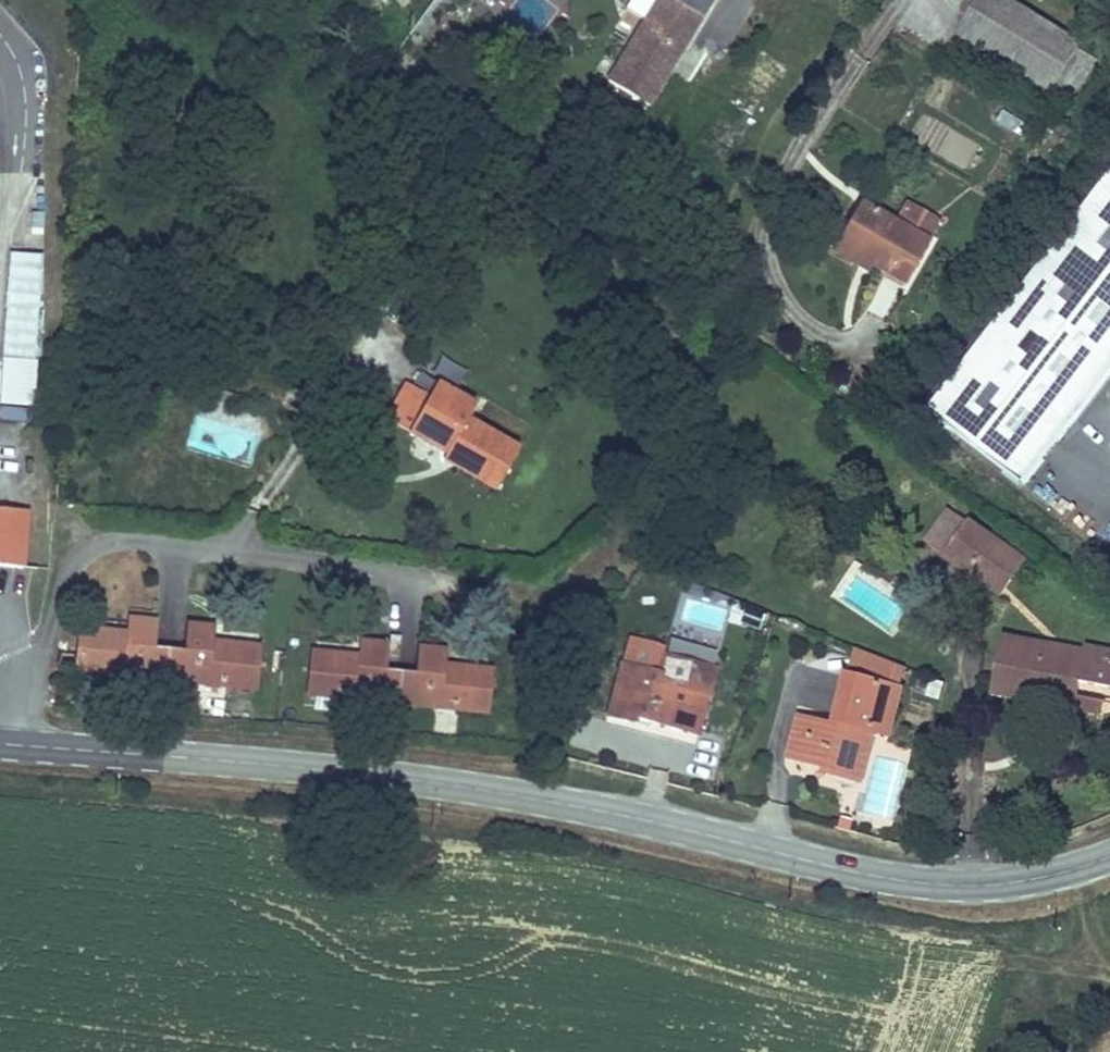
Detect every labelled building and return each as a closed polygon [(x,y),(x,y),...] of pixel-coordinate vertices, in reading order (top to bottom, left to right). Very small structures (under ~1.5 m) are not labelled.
[(609,79),(650,103),(713,0),(657,0),(609,79)] [(1009,0),(978,0),(957,35),(1052,92),(1054,90),(1071,100),(1095,61),(1078,50),(1082,44),(1009,0)] [(930,410),(1027,483),(1109,374),(1109,174),(930,410)] [(895,219),(860,201),(834,248),(872,268),(904,285),(940,219),(905,201),(895,219)] [(872,268),(834,248),(832,254),(869,274),(872,268)] [(7,252),(0,353),(0,407),(30,409),(42,254),(7,252)] [(497,489),(521,445),(468,418),(476,402),(437,381),(429,396),(410,433),(447,452),(442,461),(497,489)] [(410,433),(429,396),(404,383),(385,420),(410,433)] [(18,460),(19,431),(0,430),(0,459),(18,460)] [(1032,496),(1063,518),(1079,495),(1049,473),(1032,496)] [(923,542),(943,556),(967,523),(947,508),(923,542)] [(27,514),(0,512),(0,567),(22,570),(27,514)] [(1000,597),(1027,559),(970,518),(967,523),(943,556),(1000,597)] [(170,679),(173,650),(154,649),(156,618),(130,616),(128,632),(80,628),(76,671),(170,679)] [(213,640),(214,623),(189,621),(186,651),(173,650),(170,679),(254,686),(258,644),(213,640)] [(1079,646),(1078,653),(993,635),(980,691),(1025,701),(1029,683),(1073,692),(1081,685),(1109,696),(1109,653),(1079,646)] [(623,663),(620,663),(606,717),(638,725),(639,719),(701,735),(719,667),(714,666),(718,651),(671,638),(668,648),(629,638),(623,663)] [(386,671),(388,643),(360,640),(359,653),(312,649),(307,698),(399,707),(402,672),(386,671)] [(488,716),(493,669),(444,664),(446,649),(420,646),(417,674),(402,672),(399,707),(488,716)] [(843,673),(833,720),(830,730),(798,722),(790,755),(831,765),(829,772),(862,780),(873,734),(892,739),(903,687),(900,686),(905,667),(856,650),(850,675),(843,673)] [(1029,683),(1025,701),(1094,715),(1098,698),(1073,692),(1029,683)]
